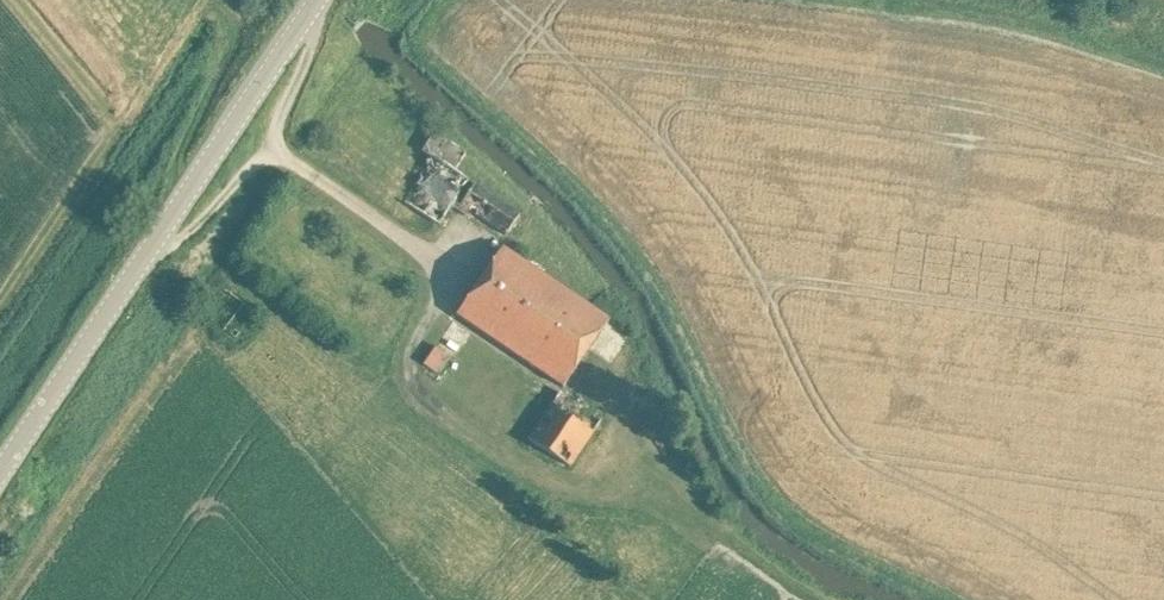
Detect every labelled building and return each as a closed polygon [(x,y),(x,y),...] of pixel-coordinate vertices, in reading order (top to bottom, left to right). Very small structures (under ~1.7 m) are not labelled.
[(402,202),(438,226),(453,203),(466,183),(452,174),(464,156),(433,135),(420,154),(430,161),(402,202)] [(474,189),(466,183),(453,203),(507,238),(520,219),(474,189)] [(565,390),(609,323),(501,251),(456,318),(565,390)] [(441,343),(454,350),(466,331),(453,323),(441,343)] [(434,375),(448,357),(436,348),(422,366),(434,375)] [(594,484),(624,439),(560,396),(530,441),(594,484)]
